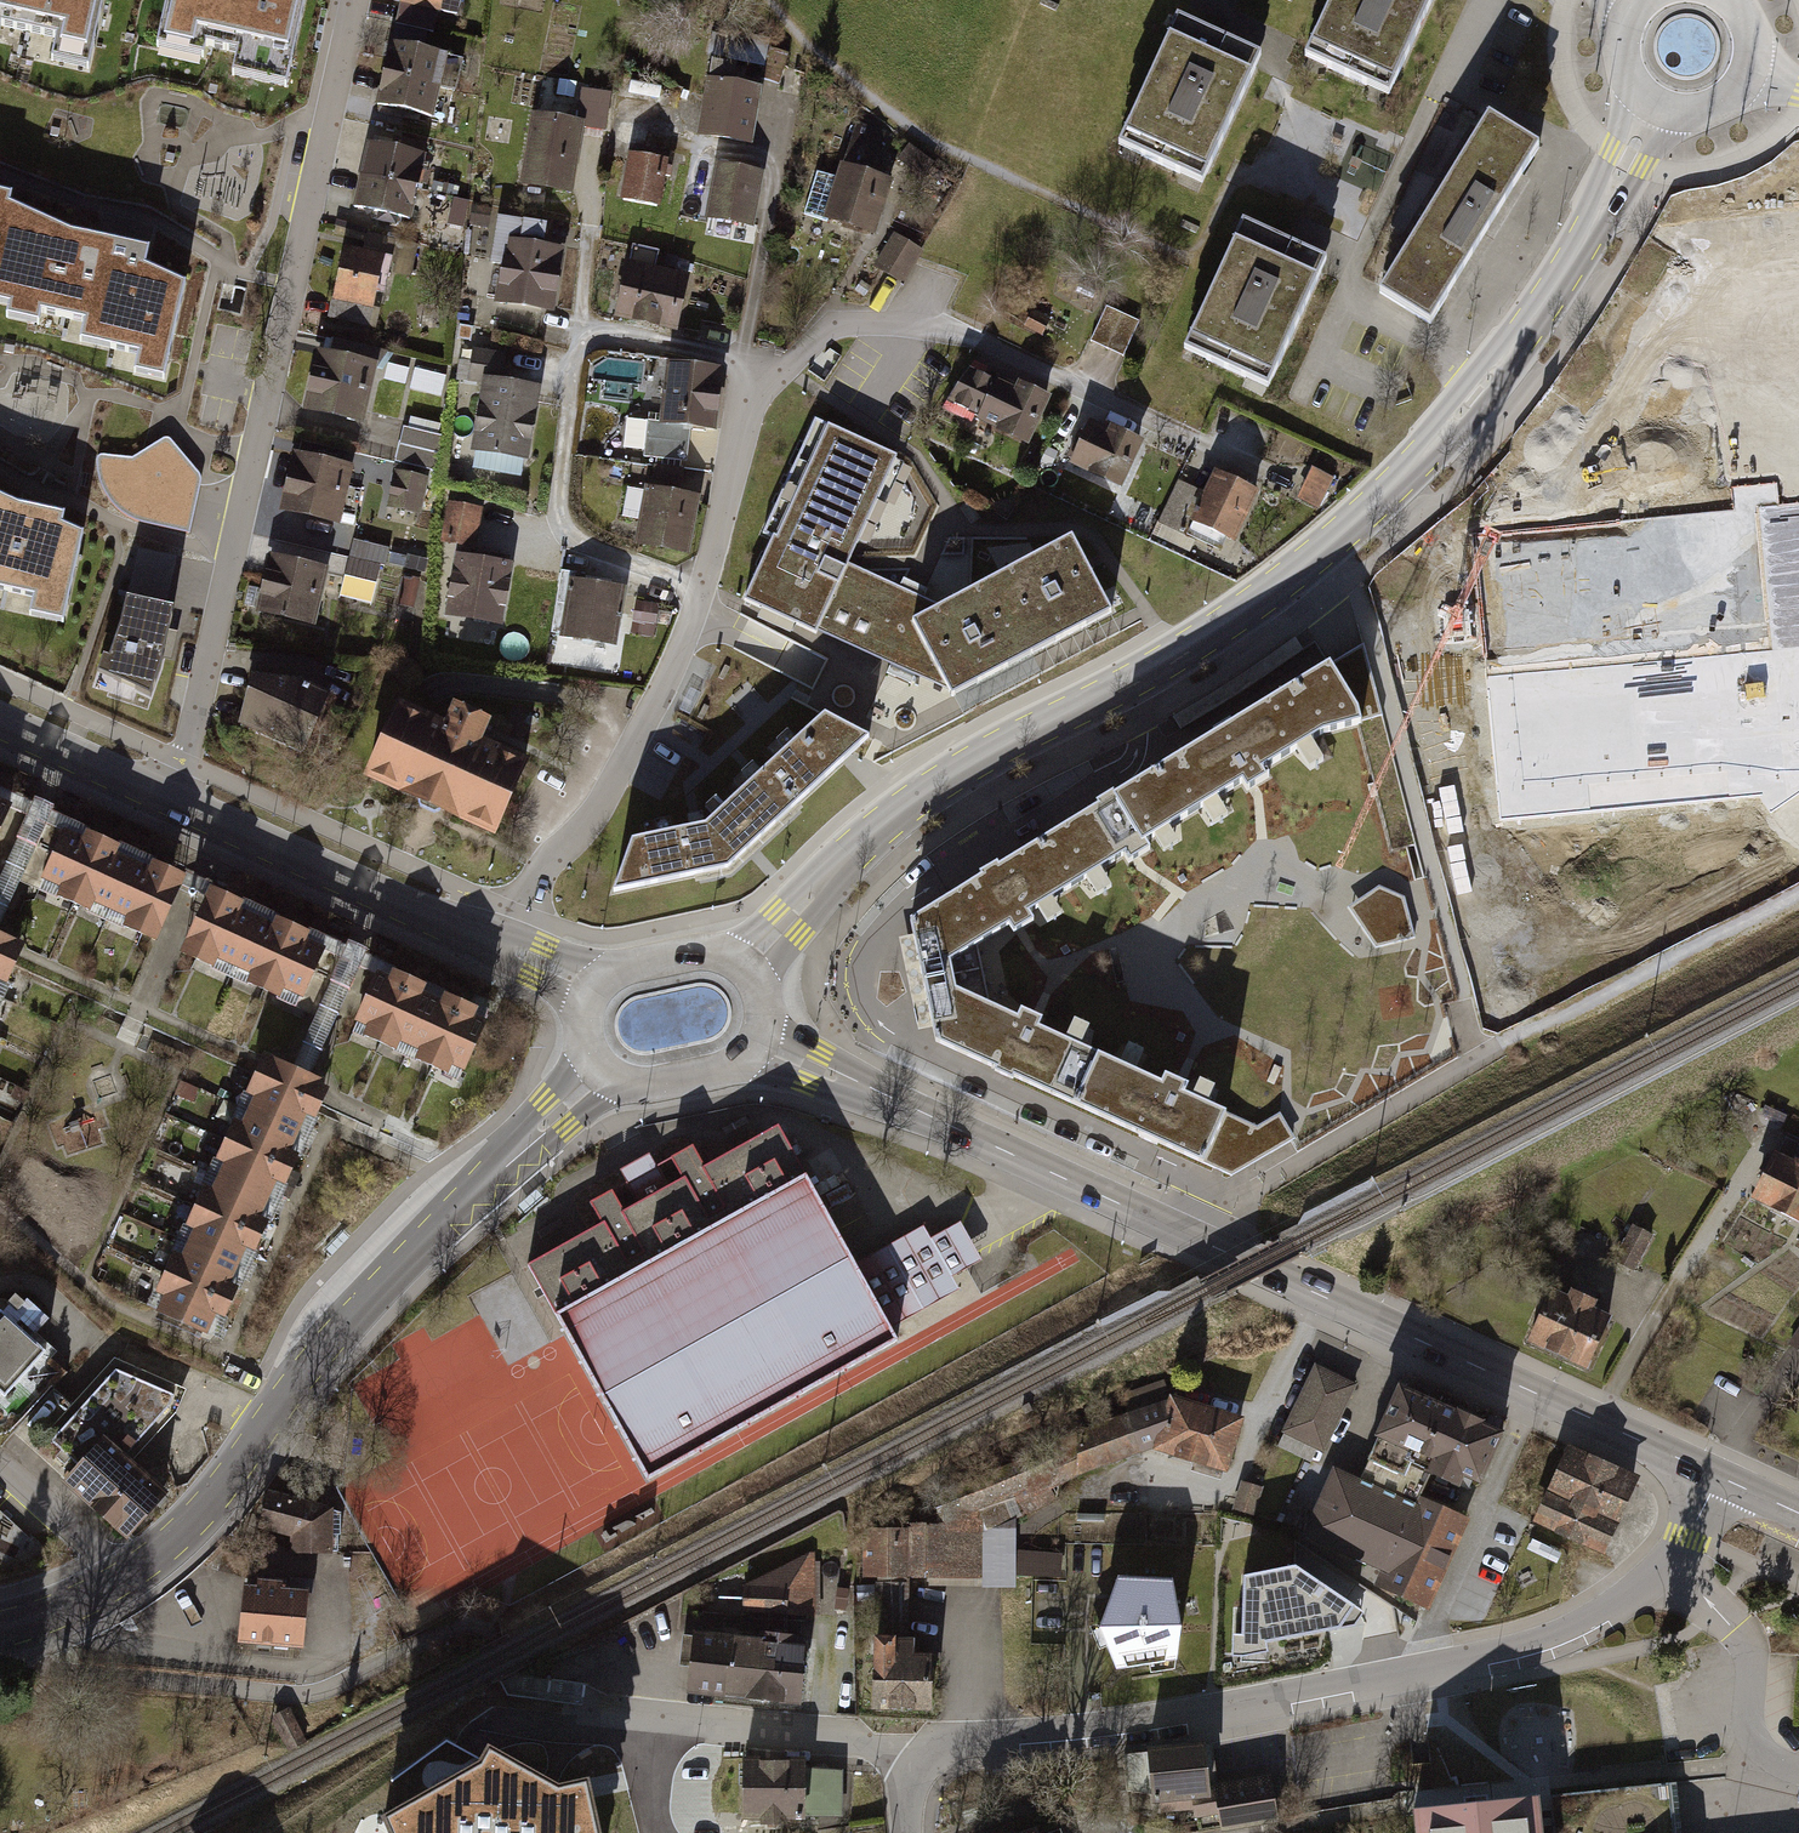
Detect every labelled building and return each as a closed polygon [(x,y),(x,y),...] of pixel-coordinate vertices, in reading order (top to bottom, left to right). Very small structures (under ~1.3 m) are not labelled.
[(1,25),(56,37),(50,60),(89,68),(104,0),(0,0),(0,27),(1,25)] [(306,0),(166,0),(156,47),(203,58),(206,44),(235,49),(230,73),(286,85),(306,0)] [(396,12),(441,22),(446,0),(398,0),(396,12)] [(1306,52),(1391,90),(1432,0),(1330,0),(1306,52)] [(1259,52),(1177,13),(1117,140),(1199,179),(1259,52)] [(449,65),(389,51),(382,84),(442,97),(449,65)] [(434,130),(442,97),(382,84),(374,116),(434,130)] [(759,98),(705,89),(695,147),(749,156),(759,98)] [(1539,147),(1488,116),(1379,292),(1430,324),(1539,147)] [(528,122),(517,192),(574,201),(584,131),(528,122)] [(854,122),(848,160),(878,166),(885,128),(854,122)] [(427,167),(368,154),(361,184),(420,198),(427,167)] [(670,169),(626,162),(619,209),(662,216),(670,169)] [(763,179),(713,171),(703,228),(753,236),(763,179)] [(892,189),(836,174),(820,232),(877,247),(892,189)] [(420,198),(361,184),(353,218),(412,232),(420,198)] [(13,306),(11,317),(42,323),(44,312),(90,322),(86,343),(143,355),(139,373),(168,380),(188,285),(149,267),(153,250),(114,241),(75,233),(12,205),(14,196),(0,193),(0,303),(13,306)] [(1269,385),(1328,257),(1243,217),(1185,344),(1269,385)] [(906,282),(925,248),(895,230),(876,264),(906,282)] [(566,258),(507,247),(495,313),(554,324),(566,258)] [(393,263),(344,253),(333,306),(382,316),(393,263)] [(691,283),(626,270),(613,324),(678,339),(691,283)] [(1141,329),(1104,314),(1090,350),(1127,365),(1141,329)] [(378,376),(317,363),(303,424),(364,437),(378,376)] [(722,379),(658,370),(651,414),(663,416),(662,435),(714,442),(722,379)] [(1048,412),(969,373),(946,420),(1025,458),(1048,412)] [(541,399),(481,388),(468,459),(529,469),(541,399)] [(435,469),(446,424),(409,415),(398,460),(435,469)] [(848,562),(896,456),(816,420),(763,533),(772,538),(745,600),(816,633),(817,630),(949,690),(952,697),(1111,612),(1071,538),(942,606),(848,562)] [(1145,455),(1094,430),(1074,473),(1125,497),(1145,455)] [(143,520),(190,531),(195,509),(201,481),(201,476),(198,471),(169,437),(165,436),(161,438),(132,457),(101,454),(98,456),(96,461),(97,472),(101,485),(108,497),(117,507),(128,515),(143,520)] [(353,476),(291,462),(277,523),(339,537),(353,476)] [(387,504),(424,513),(429,496),(412,492),(417,472),(396,467),(387,504)] [(1262,508),(1214,484),(1188,534),(1237,558),(1262,508)] [(1477,534),(1501,812),(1798,786),(1798,507),(1778,509),(1776,485),(1733,488),(1735,512),(1477,534)] [(40,596),(35,617),(67,623),(85,536),(64,527),(66,517),(44,513),(22,509),(0,497),(0,588),(40,596)] [(699,507),(642,498),(636,556),(679,572),(688,567),(699,507)] [(475,546),(484,506),(451,500),(443,539),(475,546)] [(343,598),(376,605),(389,545),(356,538),(343,598)] [(127,602),(164,610),(174,562),(137,554),(127,602)] [(328,581),(271,566),(256,621),(313,637),(328,581)] [(513,576),(452,567),(442,632),(501,642),(513,576)] [(412,605),(421,578),(407,573),(398,601),(412,605)] [(628,598),(567,590),(557,648),(619,657),(628,598)] [(164,610),(127,602),(122,619),(110,652),(103,650),(98,667),(150,693),(171,611),(164,610)] [(993,697),(1083,652),(1075,637),(985,681),(993,697)] [(1360,727),(1391,850),(1406,846),(1410,845),(1414,844),(1364,645),(1346,656),(1328,666),(1356,708),(1360,727)] [(1148,1138),(1230,1175),(1291,1140),(1295,1137),(1280,1111),(1252,1129),(1206,1107),(1212,1093),(1198,1086),(1191,1100),(1184,1097),(1189,1086),(1180,1082),(1163,1074),(1158,1085),(1130,1072),(1138,1055),(1124,1048),(1115,1066),(1075,1047),(1085,1028),(1070,1021),(1061,1041),(1036,1029),(1040,1021),(1032,1017),(1016,1010),(1012,1019),(989,1007),(975,943),(1008,925),(1013,934),(1019,931),(1033,923),(1027,918),(1041,909),(1048,920),(1061,911),(1052,898),(1085,877),(1098,898),(1114,888),(1103,870),(1121,858),(1126,867),(1138,860),(1152,851),(1148,845),(1155,840),(1163,853),(1183,841),(1175,829),(1204,811),(1211,822),(1225,813),(1216,799),(1242,784),(1246,791),(1254,786),(1269,777),(1264,769),(1297,748),(1310,768),(1323,759),(1311,739),(1360,727),(1356,708),(1328,666),(1324,658),(1228,718),(1106,795),(994,866),(911,919),(936,1041),(1003,1072),(1148,1138)] [(297,684),(251,681),(238,730),(301,761),(329,698),(297,684)] [(448,718),(400,696),(365,774),(430,803),(497,833),(533,755),(487,735),(489,730),(495,716),(457,699),(448,718)] [(821,710),(724,799),(756,834),(866,733),(821,710)] [(700,821),(627,837),(608,888),(723,865),(756,834),(724,799),(700,821)] [(77,850),(56,841),(29,901),(50,910),(77,850)] [(98,859),(77,850),(50,910),(71,919),(98,859)] [(119,869),(98,859),(71,919),(92,928),(119,869)] [(140,878),(119,869),(92,928),(114,938),(140,878)] [(162,887),(140,878),(114,938),(135,947),(162,887)] [(1379,884),(1349,905),(1375,947),(1414,937),(1404,896),(1379,884)] [(183,897),(162,887),(135,947),(156,957),(183,897)] [(220,914),(199,905),(172,965),(193,974),(220,914)] [(241,924),(220,914),(193,974),(215,984),(241,924)] [(262,933),(241,924),(215,984),(236,993),(262,933)] [(284,943),(262,933),(236,993),(257,1003),(284,943)] [(305,952),(284,943),(257,1003),(279,1012),(305,952)] [(0,951),(0,970),(13,976),(20,960),(0,951)] [(326,961),(305,952),(279,1012),(300,1021),(326,961)] [(0,970),(0,989),(6,992),(13,976),(0,970)] [(369,983),(353,976),(326,1036),(342,1044),(369,983)] [(386,991),(369,983),(342,1044),(360,1051),(386,991)] [(403,998),(386,991),(360,1051),(377,1059),(403,998)] [(420,1006),(403,998),(377,1059),(393,1066),(420,1006)] [(438,1014),(420,1006),(393,1066),(412,1074),(438,1014)] [(456,1021),(438,1014),(412,1074),(429,1082),(456,1021)] [(472,1029),(456,1021),(429,1082),(445,1089),(472,1029)] [(489,1036),(472,1029),(445,1089),(462,1097),(489,1036)] [(321,1114),(251,1085),(244,1101),(314,1130),(321,1114)] [(314,1130),(244,1101),(238,1117),(307,1146),(314,1130)] [(307,1146),(238,1117),(230,1134),(300,1163),(307,1146)] [(300,1163),(230,1134),(224,1150),(293,1179),(300,1163)] [(785,1134),(532,1272),(537,1281),(651,1486),(903,1347),(785,1134)] [(293,1179),(224,1150),(216,1167),(286,1196),(293,1179)] [(1773,1163),(1754,1208),(1798,1227),(1798,1174),(1773,1163)] [(286,1196),(216,1167),(209,1183),(279,1213),(286,1196)] [(279,1213),(209,1183),(202,1200),(271,1229),(279,1213)] [(271,1229),(202,1200),(195,1216),(265,1246),(271,1229)] [(265,1246),(195,1216),(188,1233),(257,1262),(265,1246)] [(1624,1223),(1606,1259),(1628,1270),(1646,1234),(1624,1223)] [(257,1262),(188,1233),(181,1249),(250,1279),(257,1262)] [(250,1279),(181,1249),(174,1266),(243,1295),(250,1279)] [(243,1295),(174,1266),(167,1283),(236,1312),(243,1295)] [(236,1312),(167,1283),(160,1299),(229,1328),(236,1312)] [(1543,1284),(1518,1339),(1580,1367),(1604,1315),(1588,1308),(1592,1298),(1565,1286),(1562,1293),(1543,1284)] [(229,1328),(160,1299),(153,1315),(222,1345),(229,1328)] [(3,1322),(0,1326),(0,1411),(5,1415),(50,1365),(3,1322)] [(1798,1348),(1798,1330),(1791,1342),(1798,1348)] [(181,1398),(113,1367),(39,1450),(132,1532),(162,1497),(124,1463),(181,1398)] [(1354,1386),(1315,1367),(1285,1431),(1324,1449),(1354,1386)] [(1171,1392),(915,1499),(912,1532),(913,1588),(981,1590),(983,1531),(1054,1501),(1056,1486),(1154,1448),(1171,1392)] [(1154,1448),(1227,1471),(1244,1416),(1171,1392),(1154,1448)] [(1505,1442),(1398,1398),(1371,1455),(1380,1459),(1434,1482),(1480,1502),(1505,1442)] [(1434,1482),(1380,1459),(1364,1491),(1417,1517),(1421,1509),(1434,1482)] [(1642,1489),(1568,1459),(1531,1534),(1609,1565),(1642,1489)] [(1364,1491),(1335,1477),(1301,1544),(1381,1585),(1375,1599),(1433,1625),(1471,1532),(1421,1509),(1417,1517),(1364,1491)] [(329,1514),(271,1499),(261,1537),(287,1544),(329,1514)] [(330,1563),(329,1514),(287,1544),(291,1564),(330,1563)] [(912,1532),(862,1533),(862,1588),(913,1588),(912,1532)] [(1021,1550),(1020,1573),(1063,1574),(1064,1551),(1021,1550)] [(816,1560),(741,1595),(742,1628),(817,1627),(816,1560)] [(1340,1622),(1353,1602),(1295,1561),(1244,1570),(1243,1630),(1234,1629),(1234,1650),(1246,1650),(1267,1645),(1266,1636),(1340,1622)] [(1100,1618),(1118,1667),(1175,1659),(1180,1613),(1174,1570),(1118,1566),(1100,1618)] [(307,1599),(239,1592),(233,1652),(300,1659),(307,1599)] [(915,1637),(873,1636),(873,1714),(934,1714),(934,1652),(915,1652),(915,1637)] [(803,1717),(810,1652),(690,1640),(683,1705),(803,1717)] [(289,1718),(270,1728),(285,1757),(305,1747),(289,1718)] [(484,1758),(384,1816),(392,1832),(598,1832),(586,1779),(557,1784),(490,1748),(484,1758)] [(1209,1753),(1145,1760),(1151,1822),(1216,1816),(1213,1789),(1209,1753)] [(803,1762),(744,1761),(744,1813),(764,1813),(764,1821),(783,1821),(783,1813),(840,1814),(841,1771),(803,1771),(803,1762)] [(1213,1789),(1216,1816),(1219,1832),(1266,1832),(1276,1832),(1274,1782),(1213,1789)] [(1670,1789),(1546,1801),(1550,1832),(1675,1832),(1670,1789)] [(1536,1797),(1417,1808),(1419,1832),(1540,1832),(1536,1797)] [(1039,1824),(1015,1832),(1042,1832),(1039,1824)]
